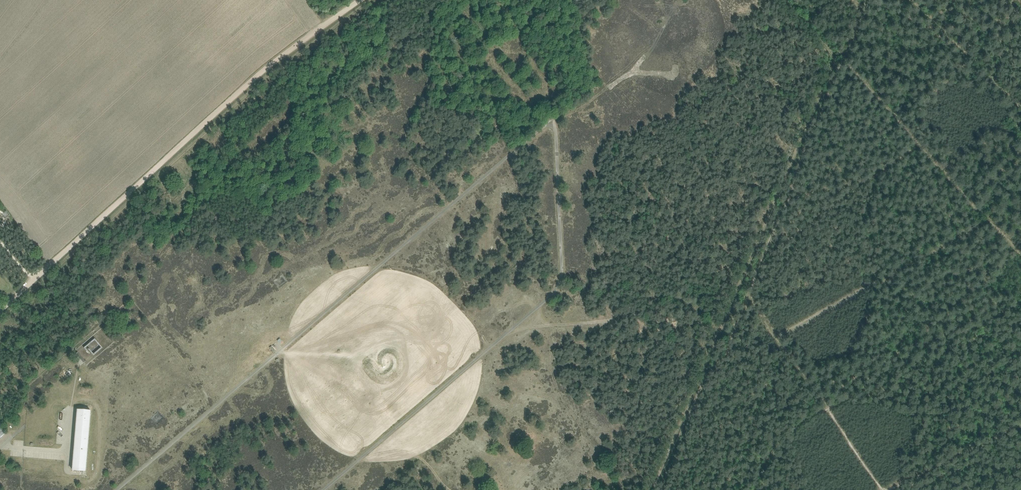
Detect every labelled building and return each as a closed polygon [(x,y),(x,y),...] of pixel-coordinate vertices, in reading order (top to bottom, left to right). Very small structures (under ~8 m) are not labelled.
[(0,209),(0,213),(5,219),(10,215),(3,207),(0,209)] [(91,410),(77,409),(75,441),(76,442),(76,448),(74,448),(72,470),(85,471),(91,410)]
